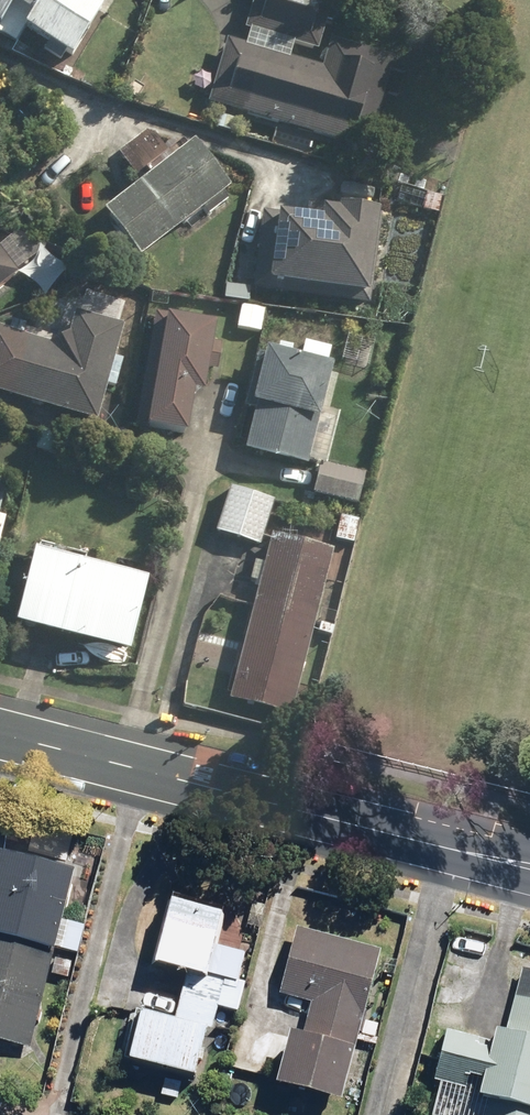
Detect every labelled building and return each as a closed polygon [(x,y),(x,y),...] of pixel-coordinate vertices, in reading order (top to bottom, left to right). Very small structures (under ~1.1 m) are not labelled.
[(36,13),(28,25),(77,57),(115,0),(0,0),(0,22),(5,25),(20,2),(36,13)] [(223,105),(355,143),(364,113),(381,117),(398,56),(337,38),(328,69),(290,58),(295,42),(320,49),(326,31),(334,0),(253,0),(223,105)] [(175,151),(156,128),(120,158),(140,181),(175,151)] [(237,184),(199,140),(113,215),(151,259),(237,184)] [(262,203),(257,289),(378,295),(383,209),(262,203)] [(0,247),(0,298),(25,278),(0,247)] [(99,420),(127,322),(80,309),(74,328),(60,324),(55,342),(0,327),(0,393),(99,420)] [(223,323),(157,312),(140,425),(206,435),(223,323)] [(344,352),(268,331),(248,406),(258,408),(247,446),(313,464),(344,352)] [(324,461),(315,492),(361,505),(370,474),(324,461)] [(6,550),(14,520),(1,517),(10,482),(0,479),(0,549),(6,550)] [(278,498),(231,484),(217,529),(264,544),(278,498)] [(360,518),(341,514),(336,536),(355,540),(360,518)] [(338,548),(275,532),(235,698),(297,714),(338,548)] [(157,576),(38,545),(17,626),(136,657),(157,576)] [(1,844),(0,846),(0,1039),(32,1047),(58,947),(76,952),(84,920),(66,915),(79,865),(1,844)] [(180,1003),(146,995),(129,1062),(202,1080),(220,1006),(240,1011),(254,956),(219,947),(228,910),(170,896),(154,960),(189,968),(180,1003)] [(345,1100),(383,949),(303,929),(287,993),(315,1000),(307,1031),(295,1028),(281,1085),(345,1100)] [(444,1028),(426,1114),(529,1114),(529,989),(518,987),(510,1027),(500,1025),(497,1039),(444,1028)]
